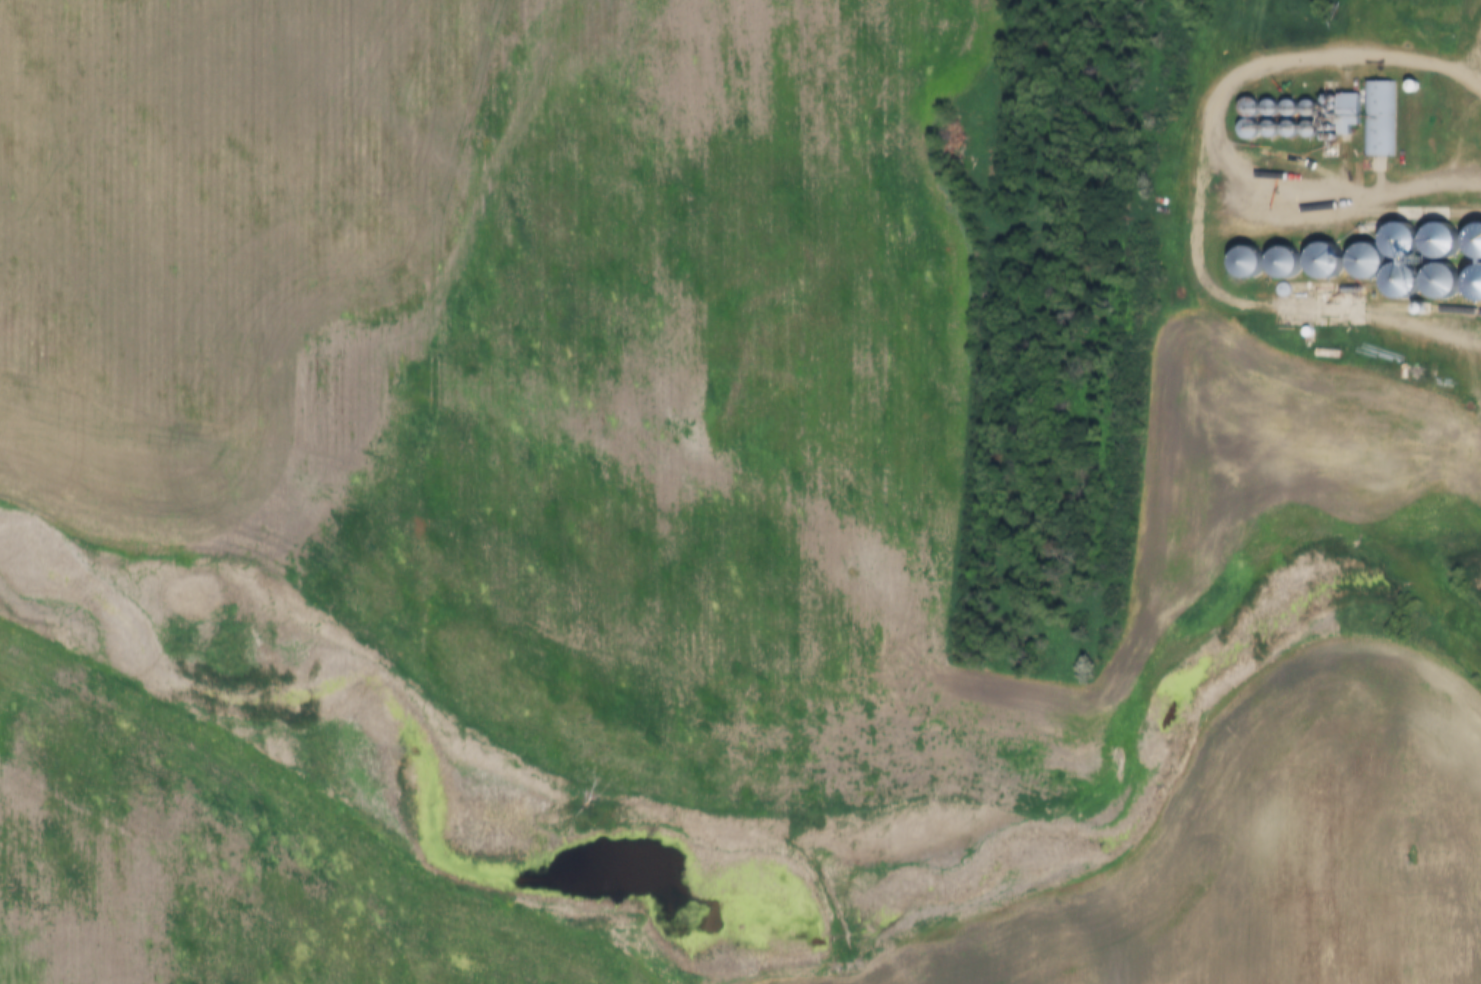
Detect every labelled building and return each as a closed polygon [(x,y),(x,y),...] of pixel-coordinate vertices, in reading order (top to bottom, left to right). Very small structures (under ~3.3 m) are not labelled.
[(1416,225),(1393,226),(1394,258),(1417,258),(1416,225)] [(1455,253),(1445,227),(1430,232),(1440,259),(1455,253)] [(1356,252),(1366,282),(1384,276),(1374,246),(1356,252)] [(1264,250),(1244,247),(1240,275),(1260,278),(1264,250)] [(1339,278),(1336,247),(1319,249),(1321,280),(1339,278)] [(1300,251),(1280,249),(1278,276),(1299,278),(1300,251)] [(1423,269),(1401,265),(1396,296),(1418,300),(1423,269)] [(1458,275),(1441,266),(1429,290),(1454,303),(1462,288),(1454,284),(1458,275)]
